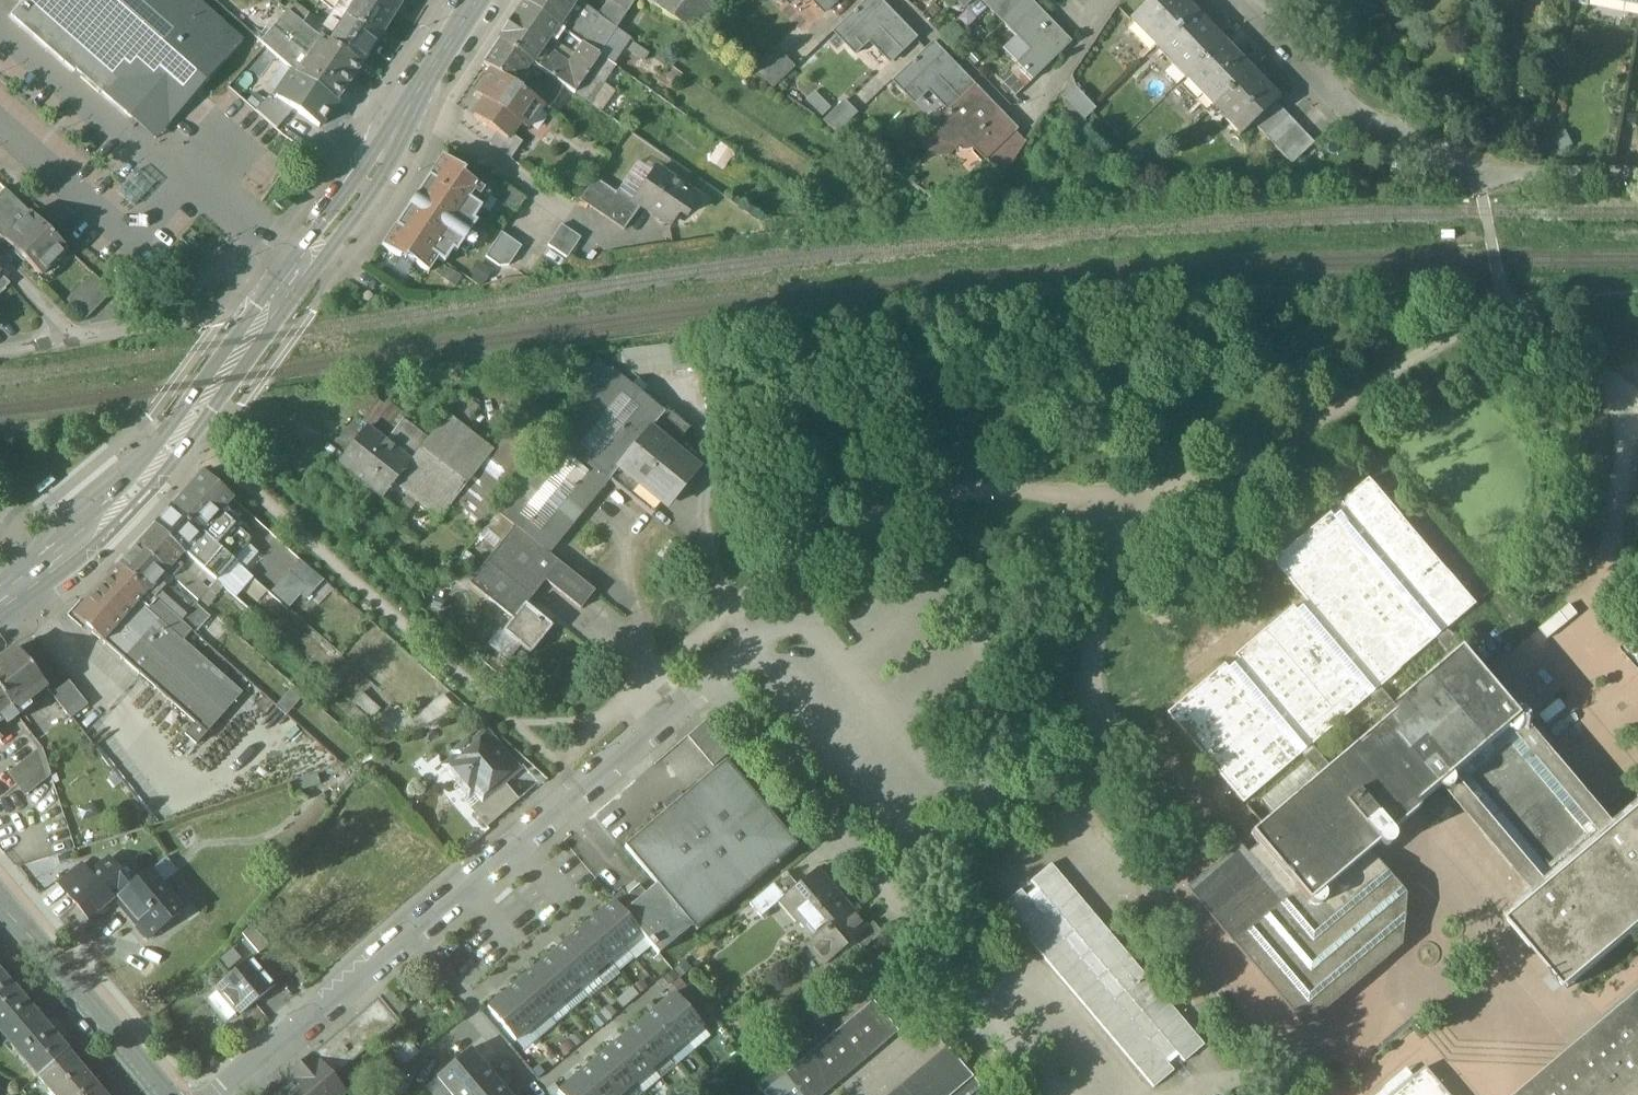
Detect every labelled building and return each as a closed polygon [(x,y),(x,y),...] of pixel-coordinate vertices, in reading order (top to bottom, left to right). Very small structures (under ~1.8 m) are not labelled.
[(29,0),(26,0),(12,16),(74,72),(77,71),(137,123),(148,123),(153,116),(156,112),(29,0)] [(193,0),(29,0),(156,112),(153,116),(165,127),(169,123),(170,124),(242,43),(193,0)] [(372,0),(357,0),(345,19),(378,41),(395,15),(372,0)] [(395,15),(404,0),(372,0),(395,15)] [(574,0),(527,0),(524,5),(556,28),(561,32),(568,22),(563,18),(575,1),(574,0)] [(628,11),(636,0),(613,0),(628,11)] [(646,2),(657,9),(664,0),(647,0),(646,2)] [(691,0),(664,0),(657,9),(693,34),(709,13),(691,0)] [(709,13),(718,0),(691,0),(709,13)] [(823,14),(838,0),(810,0),(823,14)] [(833,32),(848,48),(862,35),(889,63),(914,39),(877,0),(866,0),(833,32)] [(962,10),(972,0),(952,0),(962,10)] [(1002,25),(1028,0),(978,0),(1002,25)] [(1028,0),(1002,25),(1029,53),(1016,65),(1031,82),(1070,44),(1028,0)] [(1129,21),(1157,51),(1194,15),(1180,0),(1151,0),(1129,21)] [(1573,6),(1588,9),(1590,0),(1574,0),(1573,6)] [(575,1),(563,18),(568,22),(571,17),(592,31),(601,19),(575,1)] [(556,28),(524,5),(499,41),(530,63),(532,64),(541,50),(556,28)] [(303,25),(289,13),(275,29),(310,54),(321,40),(312,33),(303,25)] [(709,13),(693,34),(707,44),(723,23),(709,13)] [(1194,15),(1157,51),(1184,79),(1221,43),(1194,15)] [(321,40),(329,45),(361,66),(378,41),(345,19),(334,37),(329,33),(330,30),(308,16),(303,25),(312,33),(321,40)] [(592,31),(571,17),(568,22),(561,32),(582,46),(598,56),(608,42),(592,31)] [(616,29),(601,19),(592,31),(608,42),(616,29)] [(608,42),(598,56),(600,58),(606,62),(624,34),(616,29),(608,42)] [(307,60),(272,33),(263,44),(297,74),(307,60)] [(361,66),(329,45),(321,40),(310,54),(307,60),(297,74),(296,76),(336,103),(361,66)] [(530,63),(499,41),(482,65),(492,72),(513,87),(520,78),(530,63)] [(1249,72),(1221,43),(1184,79),(1212,107),(1215,104),(1249,72)] [(931,44),(892,81),(907,97),(921,84),(949,112),(973,88),(931,44)] [(598,56),(582,46),(574,58),(591,70),(600,58),(598,56)] [(774,47),(748,72),(773,89),(795,68),(774,47)] [(567,68),(541,50),(532,64),(557,82),(567,68)] [(591,70),(588,75),(602,86),(615,68),(606,62),(600,58),(591,70)] [(588,75),(570,63),(567,68),(557,82),(575,94),(588,75)] [(1031,82),(1016,65),(1008,73),(1023,89),(1031,82)] [(513,87),(492,72),(475,95),(484,101),(473,117),(496,134),(507,141),(511,136),(518,125),(525,130),(542,107),(513,87)] [(1249,72),(1215,104),(1225,115),(1222,119),(1240,137),(1252,125),(1273,104),(1277,101),(1249,72)] [(319,129),(336,103),(296,76),(293,73),(275,99),(293,111),(319,129)] [(1023,89),(1008,73),(999,81),(1015,97),(1023,89)] [(559,96),(529,76),(525,82),(520,78),(513,87),(542,107),(548,111),(559,96)] [(1015,131),(973,88),(949,112),(918,141),(932,156),(946,156),(965,139),(985,160),(1014,133),(1015,131)] [(1096,110),(1076,89),(1065,100),(1084,120),(1096,110)] [(277,130),(293,111),(275,99),(271,95),(256,111),(277,130)] [(857,114),(845,102),(822,123),(837,133),(857,114)] [(1273,104),(1252,125),(1264,138),(1286,117),(1273,104)] [(1286,117),(1264,138),(1273,147),(1295,126),(1286,117)] [(1295,126),(1273,147),(1282,157),(1304,135),(1295,126)] [(1014,133),(985,160),(1002,178),(1025,144),(1014,133)] [(511,136),(507,141),(496,134),(489,145),(510,160),(522,143),(511,136)] [(1314,144),(1304,135),(1282,157),(1291,166),(1314,144)] [(464,174),(441,158),(417,194),(422,197),(420,200),(418,199),(410,211),(412,212),(410,215),(406,212),(381,248),(400,260),(406,251),(415,257),(412,263),(428,273),(437,260),(444,265),(452,252),(456,255),(476,224),(473,222),(481,210),(474,205),(483,191),(462,177),(464,174)] [(699,198),(657,169),(635,201),(634,202),(641,207),(669,226),(678,212),(686,217),(699,198)] [(120,195),(134,207),(151,187),(137,175),(120,195)] [(616,195),(594,180),(579,201),(601,216),(616,195)] [(524,200),(505,187),(496,199),(516,212),(524,200)] [(0,195),(0,236),(4,240),(30,214),(5,190),(0,195)] [(635,201),(619,190),(616,195),(601,216),(624,231),(641,207),(634,202),(635,201)] [(67,250),(30,214),(4,240),(41,277),(67,250)] [(580,239),(560,226),(547,246),(567,259),(580,239)] [(1455,233),(1443,233),(1443,241),(1456,241),(1455,233)] [(521,248),(501,234),(485,258),(499,267),(508,266),(521,248)] [(10,285),(0,275),(0,294),(10,285)] [(111,293),(93,276),(67,302),(85,320),(111,293)] [(613,371),(557,439),(609,481),(650,430),(664,413),(613,371)] [(691,429),(667,409),(664,413),(650,430),(674,450),(691,429)] [(448,415),(428,440),(429,440),(411,463),(394,484),(439,519),(494,452),(448,415)] [(404,420),(385,442),(411,463),(429,440),(428,440),(404,420)] [(368,429),(339,466),(381,500),(394,484),(411,463),(385,442),(368,429)] [(650,430),(609,481),(652,516),(693,466),(674,450),(650,430)] [(557,439),(497,514),(514,528),(548,555),(549,555),(609,481),(557,439)] [(203,474),(172,508),(201,534),(202,534),(220,513),(232,500),(203,474)] [(35,490),(39,495),(55,482),(51,477),(43,483),(35,490)] [(1479,605),(1371,479),(1273,561),(1307,603),(1296,611),(1293,607),(1169,713),(1243,803),(1479,605)] [(201,534),(172,508),(155,527),(184,553),(193,544),(201,534)] [(252,541),(220,513),(202,534),(211,542),(223,552),(234,561),(252,541)] [(155,527),(137,547),(167,573),(173,566),(184,553),(155,527)] [(525,606),(545,581),(580,610),(595,592),(549,555),(548,555),(514,528),(469,584),(513,620),(525,606)] [(211,542),(202,534),(201,534),(193,544),(202,552),(211,542)] [(202,552),(193,544),(184,553),(216,582),(225,572),(202,552)] [(167,573),(137,547),(119,567),(148,593),(156,585),(167,573)] [(234,561),(223,552),(218,558),(229,568),(233,562),(234,561)] [(323,581),(300,560),(290,571),(313,592),(323,581)] [(180,567),(178,569),(173,566),(167,573),(175,580),(174,581),(198,602),(207,592),(180,567)] [(119,567),(73,617),(103,643),(148,593),(119,567)] [(167,573),(156,585),(161,590),(163,587),(166,590),(174,581),(175,580),(167,573)] [(163,587),(161,590),(156,585),(148,593),(181,622),(190,611),(166,590),(163,587)] [(148,593),(103,643),(194,725),(184,736),(196,746),(242,694),(183,642),(192,632),(181,622),(148,593)] [(231,602),(216,618),(225,625),(239,609),(231,602)] [(190,611),(181,622),(192,632),(192,631),(198,625),(206,616),(195,606),(190,611)] [(525,606),(513,620),(503,633),(530,655),(553,628),(525,606)] [(239,609),(225,625),(235,634),(249,619),(239,609)] [(205,631),(198,625),(192,631),(199,638),(205,631)] [(0,661),(0,696),(14,714),(46,688),(16,649),(0,661)] [(34,658),(52,690),(67,681),(49,649),(34,658)] [(1473,654),(1251,841),(1261,853),(1250,864),(1242,852),(1190,898),(1307,1034),(1402,956),(1407,902),(1371,858),(1383,847),(1387,851),(1392,851),(1396,845),(1396,839),(1445,797),(1539,907),(1515,929),(1573,995),(1637,940),(1637,823),(1624,835),(1473,654)] [(87,707),(68,682),(51,695),(70,720),(87,707)] [(3,722),(7,727),(18,718),(14,714),(0,696),(0,725),(3,722)] [(444,696),(413,722),(417,727),(421,729),(448,716),(458,712),(444,696)] [(410,720),(392,730),(387,721),(378,725),(393,739),(417,727),(413,722),(410,720)] [(731,751),(707,721),(688,738),(712,767),(731,751)] [(467,747),(464,742),(452,753),(455,757),(443,767),(457,784),(463,779),(481,801),(514,774),(495,751),(499,748),(485,732),(467,747)] [(42,750),(9,776),(25,796),(51,775),(42,750)] [(726,762),(624,848),(656,886),(624,913),(642,935),(659,955),(692,927),(696,932),(797,847),(726,762)] [(502,788),(474,813),(486,828),(515,803),(502,788)] [(183,913),(149,872),(131,887),(109,861),(91,876),(82,866),(59,886),(90,923),(116,902),(138,927),(134,930),(143,941),(147,938),(149,941),(183,913)] [(1202,1047),(1050,868),(1031,883),(1036,889),(1026,897),(1022,892),(1001,909),(1154,1088),(1173,1071),(1169,1066),(1174,1062),(1179,1057),(1184,1062),(1202,1047)] [(798,887),(784,899),(817,938),(850,910),(817,871),(798,887)] [(786,873),(749,904),(761,917),(783,899),(784,899),(798,887),(786,873)] [(624,913),(614,902),(598,916),(626,949),(642,935),(624,913)] [(817,938),(808,945),(825,965),(854,941),(867,930),(866,929),(850,910),(817,938)] [(626,949),(598,916),(582,929),(610,962),(626,949)] [(873,923),(866,929),(867,930),(854,941),(863,951),(883,934),(873,923)] [(610,962),(582,929),(566,942),(594,975),(610,962)] [(594,975),(566,942),(551,955),(579,989),(594,975)] [(579,989),(551,955),(535,969),(563,1002),(579,989)] [(252,959),(217,988),(241,1016),(275,986),(268,978),(269,977),(260,967),(259,967),(252,959)] [(563,1002),(535,969),(519,982),(547,1015),(563,1002)] [(11,985),(0,972),(0,995),(11,985)] [(547,1015),(519,982),(504,995),(532,1028),(547,1015)] [(45,1025),(44,1026),(33,1013),(34,1013),(11,985),(0,995),(0,1032),(38,1077),(68,1053),(45,1025)] [(702,1027),(674,994),(657,1008),(685,1042),(702,1027)] [(532,1028),(504,995),(487,1009),(515,1042),(532,1028)] [(1524,1094),(1637,1094),(1637,998),(1524,1094)] [(379,999),(359,1015),(378,1037),(398,1021),(379,999)] [(890,1024),(870,999),(752,1094),(803,1094),(890,1024)] [(685,1042),(657,1008),(641,1022),(669,1055),(685,1042)] [(359,1015),(312,1055),(317,1061),(318,1060),(332,1077),(378,1037),(359,1015)] [(669,1055),(641,1022),(624,1036),(652,1069),(669,1055)] [(652,1069),(624,1036),(608,1050),(636,1083),(652,1069)] [(450,1094),(484,1066),(471,1050),(437,1079),(450,1094)] [(608,1050),(591,1064),(617,1094),(622,1094),(636,1083),(608,1050)] [(68,1053),(38,1077),(38,1078),(52,1094),(81,1094),(94,1084),(68,1053)] [(278,1094),(343,1094),(346,1093),(332,1077),(318,1060),(317,1061),(312,1055),(289,1075),(294,1082),(278,1094)] [(978,1085),(958,1060),(915,1094),(966,1094),(978,1085)] [(591,1064),(575,1078),(589,1094),(617,1094),(591,1064)] [(497,1082),(484,1066),(450,1094),(482,1094),(497,1082)] [(1395,1094),(1450,1094),(1427,1068),(1395,1094)] [(575,1078),(558,1093),(560,1094),(589,1094),(575,1078)] [(497,1082),(482,1094),(508,1094),(497,1082)] [(94,1084),(81,1094),(104,1094),(94,1084)]
